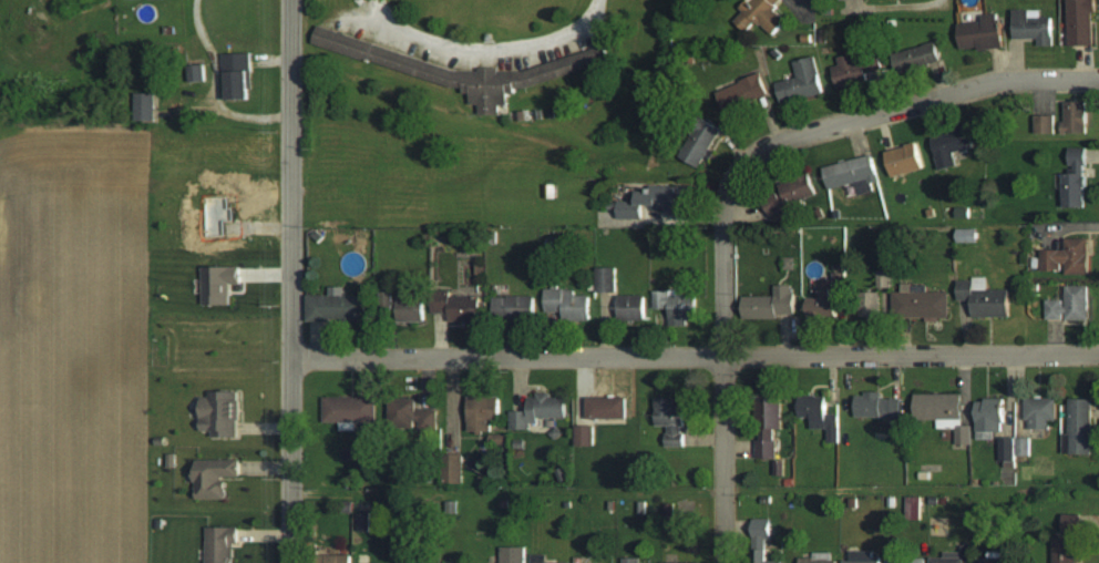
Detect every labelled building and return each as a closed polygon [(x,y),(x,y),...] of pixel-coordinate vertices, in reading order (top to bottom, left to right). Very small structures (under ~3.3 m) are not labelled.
[(734,21),(745,31),(755,20),(773,35),(787,20),(774,8),(781,0),(752,0),(734,21)] [(1069,46),(1094,46),(1093,11),(1098,11),(1098,0),(1068,0),(1069,46)] [(1053,47),(1053,17),(1041,17),(1041,10),(1014,10),(1014,39),(1039,39),(1039,47),(1053,47)] [(962,51),(1003,47),(1000,13),(982,15),(983,22),(959,24),(962,51)] [(311,46),(471,92),(468,104),(477,106),(479,115),(487,117),(497,115),(499,105),(506,104),(510,91),(601,68),(596,50),(509,72),(490,66),(469,72),(316,28),(311,46)] [(892,55),(899,76),(941,62),(934,41),(892,55)] [(251,101),(250,53),(226,54),(227,101),(251,101)] [(837,58),(839,65),(831,67),(838,91),(878,80),(872,58),(855,62),(853,54),(837,58)] [(793,61),(797,78),(777,83),(781,103),(823,94),(815,56),(793,61)] [(188,82),(205,81),(204,66),(187,66),(188,82)] [(716,93),(728,120),(771,101),(759,74),(716,93)] [(156,94),(135,93),(135,121),(155,121),(156,94)] [(1088,134),(1088,101),(1064,102),(1065,123),(1061,123),(1061,134),(1088,134)] [(722,131),(706,121),(682,158),(699,168),(722,131)] [(954,152),(974,148),(970,130),(933,138),(940,170),(957,166),(954,152)] [(893,178),(924,170),(917,143),(886,151),(893,178)] [(1062,174),(1063,208),(1086,208),(1085,148),(1069,149),(1070,173),(1062,174)] [(858,196),(875,192),(873,184),(880,183),(873,155),(824,167),(830,190),(855,183),(858,196)] [(619,220),(643,219),(643,209),(690,208),(690,187),(652,187),(652,193),(638,193),(638,202),(619,202),(619,220)] [(1066,249),(1040,250),(1040,270),(1064,270),(1064,274),(1089,274),(1089,238),(1066,238),(1066,249)] [(203,266),(204,304),(232,304),(231,285),(242,284),(241,265),(203,266)] [(596,267),(596,292),(616,291),(616,267),(596,267)] [(891,270),(878,270),(878,287),(892,286),(891,270)] [(973,317),(1010,316),(1009,289),(988,289),(988,278),(958,278),(958,300),(973,299),(973,317)] [(849,314),(949,316),(949,291),(926,291),(926,284),(902,284),(901,292),(869,291),(869,280),(849,280),(849,314)] [(794,284),(774,284),(774,296),(743,296),(743,318),(779,318),(778,314),(794,313),(794,284)] [(1089,319),(1089,285),(1064,285),(1065,299),(1045,299),(1045,320),(1089,319)] [(366,295),(345,295),(345,286),(330,286),(330,294),(308,295),(308,321),(366,320),(366,295)] [(589,321),(590,295),(574,295),(575,289),(545,288),(544,314),(563,315),(563,320),(589,321)] [(653,289),(654,308),(670,308),(670,321),(697,321),(697,294),(682,294),(682,289),(653,289)] [(808,298),(809,316),(837,315),(836,289),(819,290),(819,297),(808,298)] [(449,320),(482,320),(483,296),(433,294),(433,312),(450,312),(449,320)] [(425,321),(424,295),(397,296),(397,322),(425,321)] [(532,317),(532,295),(493,296),(494,319),(532,317)] [(645,295),(618,295),(618,320),(645,320),(645,295)] [(240,392),(202,392),(202,430),(211,430),(211,436),(240,436),(240,392)] [(856,393),(857,418),(899,417),(899,398),(881,398),(881,392),(856,393)] [(962,393),(915,394),(915,418),(937,418),(937,429),(955,428),(956,444),(971,444),(970,425),(963,425),(962,393)] [(511,429),(530,428),(530,419),(567,418),(567,397),(552,397),(552,394),(529,394),(529,410),(511,410),(511,429)] [(468,430),(492,431),(492,419),(500,419),(501,396),(469,395),(468,430)] [(840,441),(839,413),(828,413),(827,395),(799,395),(799,417),(812,416),(812,428),(828,428),(828,442),(840,441)] [(377,421),(376,396),(324,396),(324,422),(377,421)] [(1056,397),(1026,396),(1026,428),(1047,429),(1047,419),(1056,419),(1056,397)] [(626,397),(587,397),(587,419),(626,419),(626,397)] [(676,398),(656,397),(656,426),(666,426),(665,446),(684,447),(685,406),(675,406),(676,398)] [(781,397),(763,397),(763,428),(782,428),(781,397)] [(1063,453),(1092,453),(1092,399),(1069,398),(1069,433),(1063,433),(1063,453)] [(1005,399),(977,399),(976,438),(992,438),(993,431),(1004,431),(1005,399)] [(575,445),(593,445),(593,425),(575,425),(575,445)] [(998,437),(999,460),(1015,460),(1014,437),(998,437)] [(1030,456),(1030,437),(1015,438),(1015,456),(1030,456)] [(777,458),(776,439),(756,439),(756,458),(777,458)] [(227,498),(226,477),(242,476),(241,459),(197,460),(198,499),(227,498)] [(357,530),(369,530),(370,513),(357,513),(357,530)] [(1078,537),(1080,537),(1081,515),(1061,514),(1060,538),(1055,537),(1054,562),(1077,562),(1078,537)] [(784,562),(765,562),(765,537),(771,537),(771,518),(753,518),(753,562),(784,562)] [(236,527),(207,526),(206,562),(236,562),(236,527)] [(964,562),(968,562),(968,545),(962,545),(961,551),(944,551),(944,557),(931,557),(931,562),(964,562)] [(501,546),(501,562),(525,562),(525,547),(501,546)] [(899,549),(888,549),(887,562),(926,562),(926,558),(899,558),(899,549)] [(850,551),(850,560),(842,561),(842,562),(881,562),(881,557),(873,557),(872,550),(850,551)] [(351,554),(317,555),(317,562),(351,562),(351,554)] [(570,562),(547,562),(547,554),(532,554),(532,562),(570,562)]
